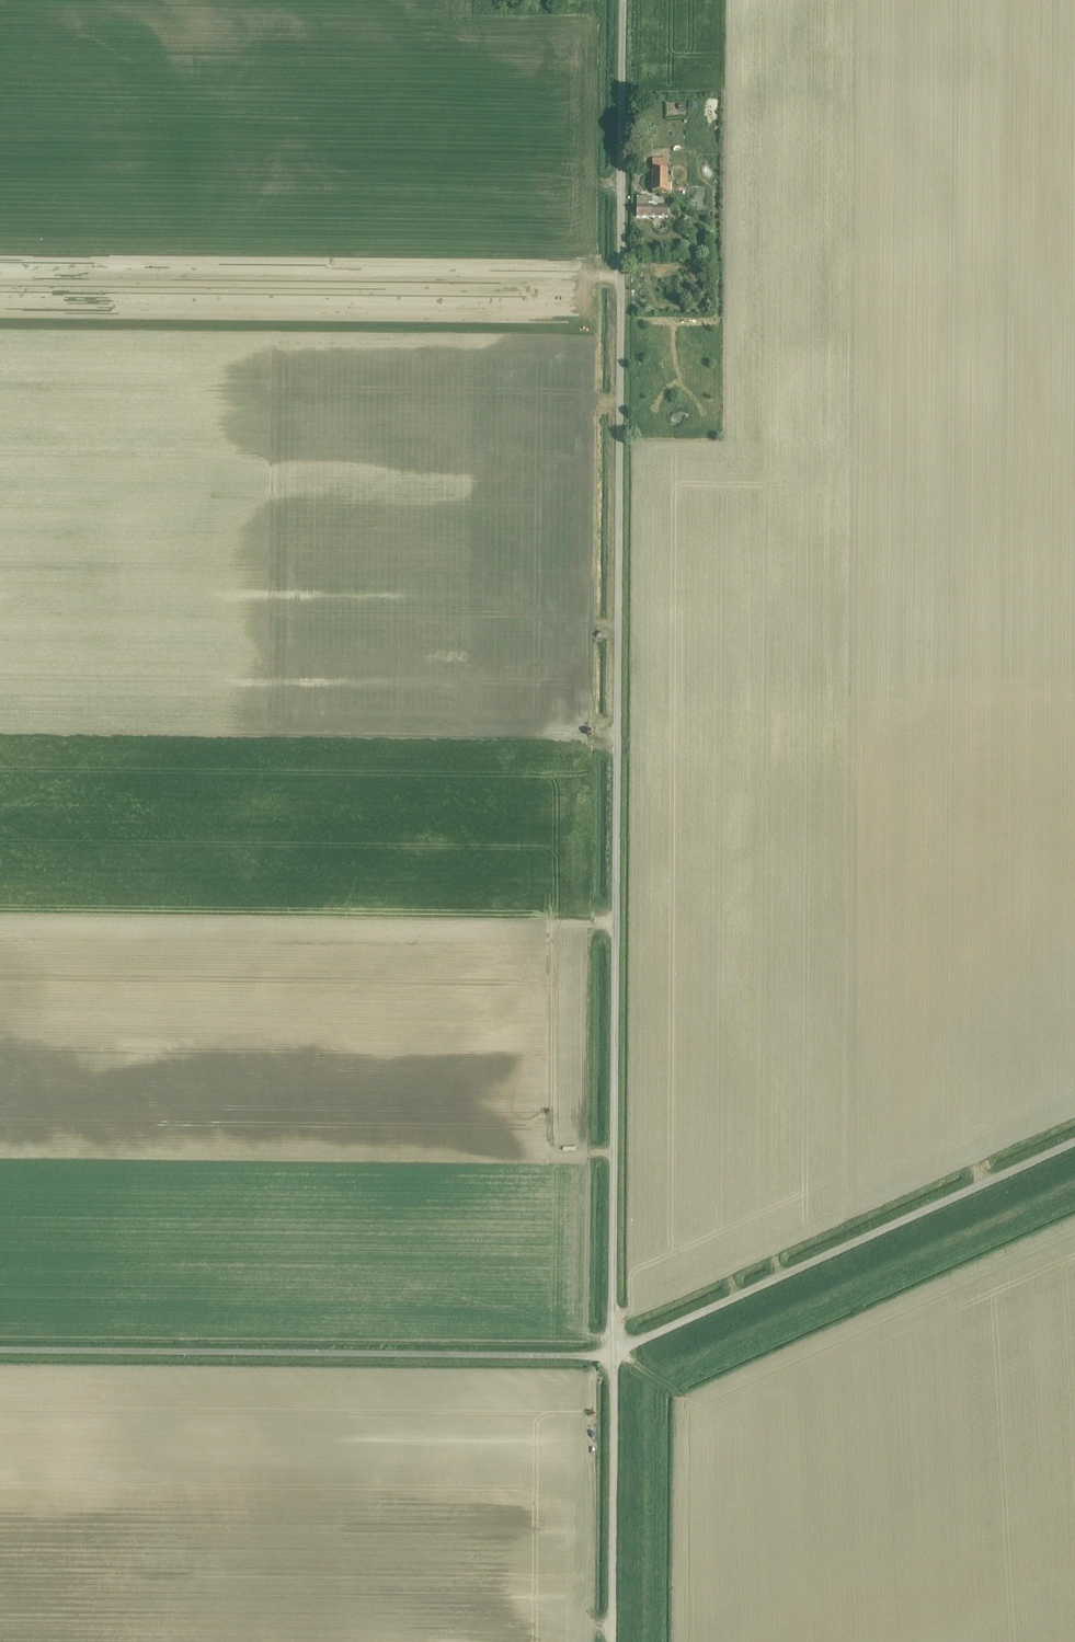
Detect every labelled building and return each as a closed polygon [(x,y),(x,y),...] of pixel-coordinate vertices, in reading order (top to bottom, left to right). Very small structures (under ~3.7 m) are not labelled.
[(652,193),(655,193),(667,193),(668,171),(652,170),(652,193)] [(636,208),(636,218),(667,218),(667,207),(653,206),(653,198),(637,197),(636,208)]
